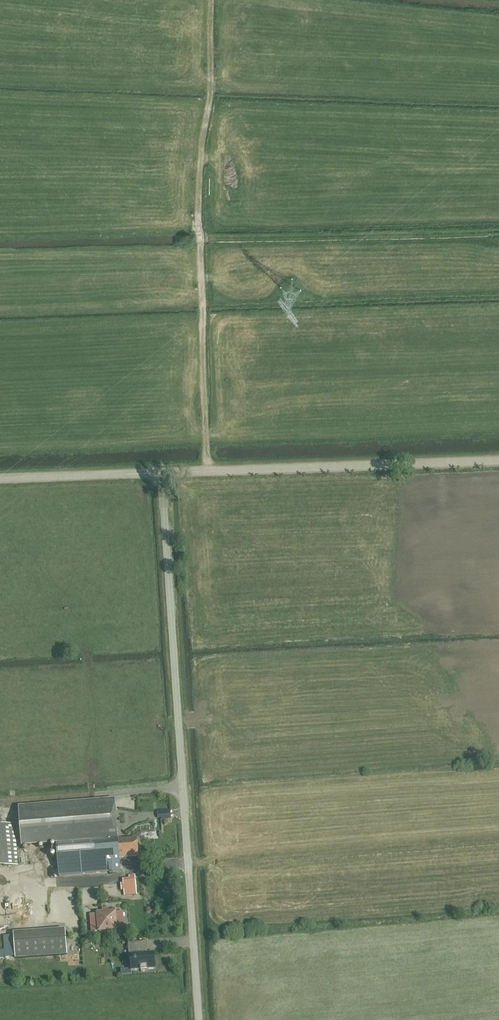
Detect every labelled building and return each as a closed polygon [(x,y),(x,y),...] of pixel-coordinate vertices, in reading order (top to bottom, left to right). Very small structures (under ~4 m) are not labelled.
[(19,807),(22,846),(58,843),(59,876),(121,871),(120,856),(139,855),(138,839),(121,840),(121,838),(118,838),(117,826),(116,798),(19,807)] [(18,864),(14,823),(2,825),(1,817),(0,817),(0,866),(18,864)] [(48,870),(48,878),(57,878),(57,870),(48,870)] [(137,891),(136,877),(123,878),(123,882),(121,883),(122,891),(124,890),(125,893),(137,891)] [(116,911),(98,912),(98,913),(91,913),(93,930),(99,930),(117,929),(117,928),(124,928),(123,911),(116,911)] [(66,930),(15,934),(17,961),(68,956),(66,930)] [(128,944),(129,956),(131,955),(132,968),(132,971),(141,970),(141,972),(148,971),(148,970),(156,969),(155,953),(146,954),(144,951),(143,942),(128,944)]
